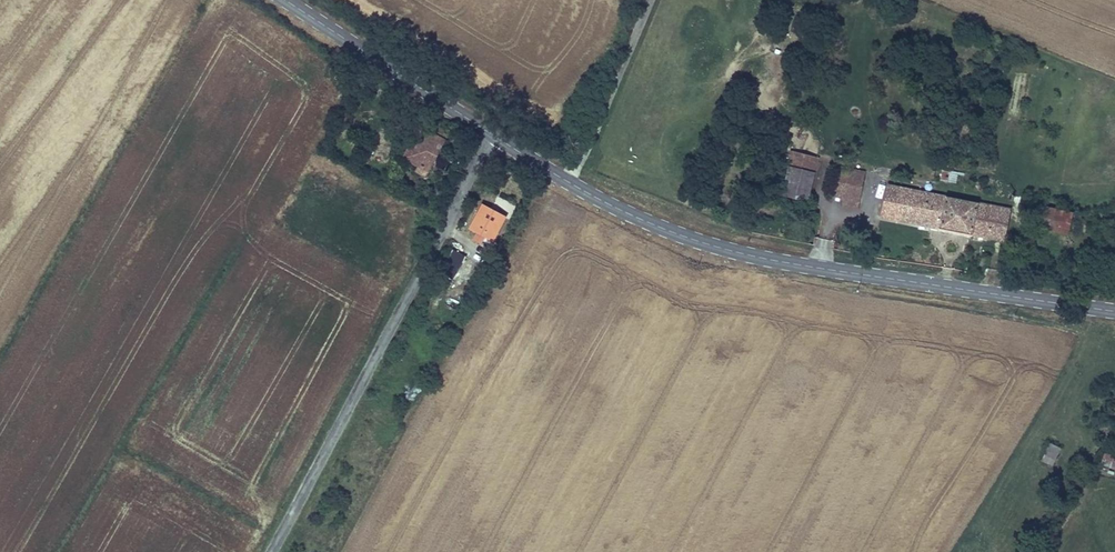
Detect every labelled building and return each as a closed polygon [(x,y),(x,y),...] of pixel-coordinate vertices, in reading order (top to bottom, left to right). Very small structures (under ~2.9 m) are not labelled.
[(442,139),(446,130),(422,117),(417,125),(442,139)] [(424,174),(442,139),(417,125),(403,152),(410,156),(417,160),(413,167),(424,174)] [(816,157),(793,152),(790,167),(813,171),(816,157)] [(406,163),(413,167),(417,160),(410,156),(406,163)] [(857,206),(865,169),(840,163),(835,187),(846,188),(844,204),(857,206)] [(790,167),(785,192),(808,198),(813,171),(790,167)] [(942,176),(957,179),(958,171),(944,167),(942,176)] [(911,220),(917,188),(889,183),(883,214),(911,220)] [(931,225),(939,226),(945,193),(917,188),(911,220),(921,222),(923,210),(934,213),(931,225)] [(939,226),(972,233),(972,231),(980,200),(945,193),(939,226)] [(980,200),(972,231),(1003,238),(1004,229),(993,227),(999,204),(980,200)] [(1068,231),(1073,207),(1044,201),(1040,225),(1068,231)] [(469,225),(490,236),(502,213),(481,202),(469,225)] [(993,227),(1004,229),(1010,206),(999,204),(993,227)] [(921,222),(931,225),(934,213),(923,210),(921,222)] [(451,245),(445,256),(459,264),(465,253),(451,245)] [(459,264),(445,256),(429,285),(440,291),(449,274),(453,276),(459,264)] [(999,263),(998,273),(1020,276),(1021,266),(999,263)] [(1047,441),(1040,457),(1051,463),(1058,447),(1047,441)] [(1106,470),(1107,468),(1110,459),(1112,455),(1102,451),(1097,467),(1106,470)] [(1051,463),(1040,457),(1036,463),(1048,468),(1051,463)]
